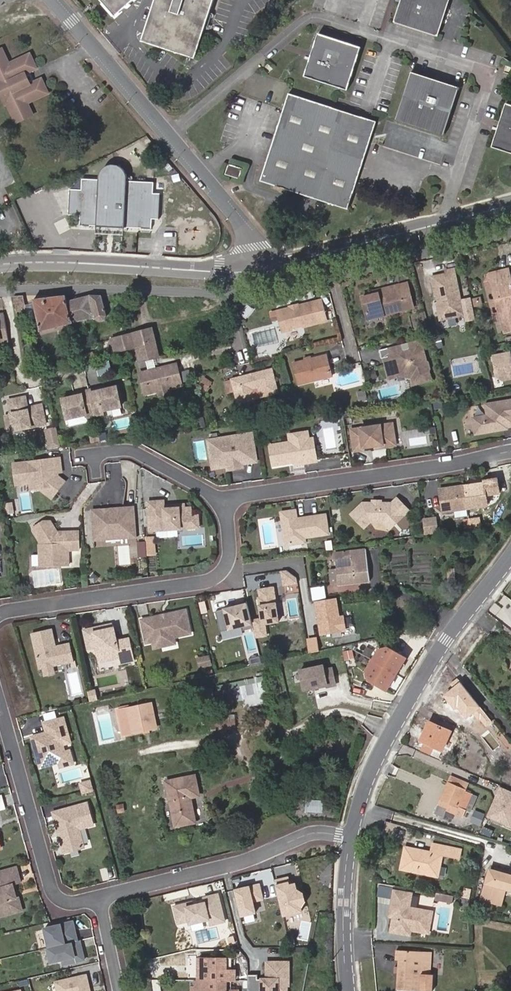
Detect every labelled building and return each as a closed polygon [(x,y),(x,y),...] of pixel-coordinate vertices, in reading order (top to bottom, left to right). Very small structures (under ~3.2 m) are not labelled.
[(116,15),(133,0),(103,0),(116,15)] [(143,40),(194,57),(213,0),(156,0),(143,40)] [(406,26),(438,36),(449,0),(407,0),(406,3),(400,1),(397,10),(394,19),(407,24),(406,26)] [(304,76),(347,90),(361,48),(318,34),(304,76)] [(8,62),(2,48),(0,49),(0,93),(5,103),(7,103),(16,122),(33,114),(27,102),(25,98),(29,96),(35,99),(48,92),(43,80),(38,79),(30,83),(25,73),(34,69),(36,64),(30,53),(16,59),(14,64),(10,66),(8,62)] [(460,87),(410,71),(395,119),(445,135),(460,87)] [(260,181),(348,208),(376,121),(289,93),(260,181)] [(510,129),(510,105),(506,103),(492,147),(504,150),(510,129)] [(239,178),(242,168),(229,164),(226,174),(239,178)] [(80,225),(151,229),(152,219),(157,219),(158,193),(153,193),(154,182),(127,181),(127,177),(125,173),(123,169),(120,167),(117,166),(113,165),(110,166),(107,167),(104,169),(102,171),(100,175),(99,179),(83,178),(82,189),(73,189),(72,214),(81,215),(80,225)] [(442,275),(428,278),(432,295),(434,295),(437,304),(438,309),(436,309),(439,319),(445,318),(447,319),(454,317),(455,315),(462,313),(451,269),(441,271),(442,275)] [(491,280),(509,275),(507,269),(491,273),(484,281),(495,323),(501,321),(491,280)] [(509,275),(491,280),(501,321),(504,332),(510,330),(510,282),(509,275)] [(400,281),(391,284),(392,287),(372,292),(362,294),(367,319),(407,309),(401,285),(400,281)] [(372,292),(392,287),(391,284),(371,289),(372,292)] [(30,304),(29,301),(29,296),(16,297),(13,298),(16,313),(26,311),(25,306),(30,304)] [(101,296),(90,296),(67,303),(68,309),(73,324),(94,318),(99,322),(104,321),(106,316),(101,296)] [(33,301),(34,304),(34,306),(37,318),(41,332),(73,324),(68,309),(67,303),(66,297),(33,301)] [(321,301),(278,312),(282,333),(326,322),(321,301)] [(37,318),(34,306),(26,308),(28,320),(37,318)] [(246,306),(241,313),(246,317),(252,310),(246,306)] [(9,343),(4,314),(0,315),(0,345),(9,343)] [(135,346),(155,341),(152,330),(112,340),(115,353),(136,348),(135,346)] [(136,348),(136,350),(156,345),(155,341),(135,346),(136,348)] [(156,345),(136,350),(140,362),(146,361),(149,371),(139,374),(144,394),(158,390),(167,388),(181,384),(176,365),(155,370),(152,359),(159,357),(156,345)] [(424,363),(420,345),(410,348),(409,352),(402,353),(400,350),(389,353),(390,356),(382,358),(387,379),(399,376),(409,373),(410,377),(412,385),(428,381),(426,372),(428,370),(426,364),(424,363)] [(510,353),(493,356),(497,376),(503,380),(510,379),(510,358),(510,353)] [(83,364),(98,360),(97,356),(94,357),(93,354),(81,357),(82,361),(83,364)] [(303,361),(292,364),(296,386),(330,377),(325,355),(310,359),(303,361)] [(232,380),(238,403),(254,399),(252,389),(258,388),(261,397),(277,393),(271,370),(232,380)] [(74,393),(75,397),(89,393),(104,390),(103,386),(88,389),(74,393)] [(89,393),(75,397),(62,399),(66,420),(87,415),(88,418),(94,416),(101,415),(100,412),(121,407),(116,387),(104,390),(89,393)] [(167,388),(158,390),(159,396),(169,394),(167,388)] [(10,415),(11,416),(14,430),(14,431),(31,428),(45,425),(41,405),(28,408),(25,397),(8,401),(10,415)] [(502,427),(506,427),(506,429),(510,428),(510,402),(485,406),(487,417),(472,419),(474,436),(502,431),(502,427)] [(11,416),(5,417),(8,431),(14,430),(11,416)] [(395,447),(392,425),(350,431),(353,453),(363,451),(363,449),(374,448),(382,447),(382,448),(395,447)] [(59,446),(56,427),(46,429),(50,447),(59,446)] [(256,460),(252,433),(207,440),(210,459),(215,458),(216,468),(226,466),(226,470),(242,468),(241,464),(241,463),(256,460)] [(309,441),(308,434),(288,436),(289,444),(309,441)] [(269,446),(272,467),(291,464),(295,467),(303,466),(305,462),(316,461),(313,440),(309,441),(289,444),(269,446)] [(55,477),(55,473),(58,473),(62,472),(60,458),(14,464),(16,485),(30,483),(31,483),(31,482),(38,481),(39,489),(49,487),(56,493),(65,482),(58,476),(55,477)] [(437,491),(441,513),(485,506),(483,496),(497,494),(495,480),(481,482),(481,484),(437,491)] [(39,489),(38,481),(31,482),(31,483),(30,483),(31,490),(39,489)] [(52,499),(56,493),(49,487),(39,489),(52,499)] [(370,522),(382,523),(387,519),(390,519),(395,524),(408,511),(396,499),(390,504),(362,503),(350,514),(363,528),(370,522)] [(169,509),(169,506),(164,506),(163,501),(147,503),(150,532),(199,528),(198,516),(191,516),(190,508),(184,509),(184,505),(178,505),(178,508),(169,509)] [(135,536),(133,507),(109,509),(107,511),(104,511),(101,509),(92,510),(94,539),(135,536)] [(327,537),(324,518),(296,522),(294,513),(280,515),(285,548),(304,545),(303,540),(327,537)] [(382,523),(389,530),(395,524),(390,519),(387,519),(382,523)] [(437,534),(435,519),(423,521),(425,536),(437,534)] [(68,565),(68,550),(79,549),(78,531),(62,531),(63,534),(58,534),(57,532),(50,521),(43,521),(33,527),(33,530),(41,544),(39,544),(39,554),(45,554),(47,557),(47,565),(68,565)] [(154,555),(153,539),(146,539),(147,556),(154,555)] [(370,580),(365,550),(334,554),(338,584),(370,580)] [(47,565),(47,557),(45,554),(39,554),(39,558),(39,566),(45,565),(47,565)] [(302,558),(293,559),(294,567),(303,565),(302,558)] [(286,585),(301,582),(298,567),(284,570),(286,585)] [(262,572),(256,575),(262,583),(268,580),(262,572)] [(314,586),(316,598),(330,596),(328,584),(314,586)] [(261,586),(265,623),(288,621),(286,599),(280,600),(279,585),(261,586)] [(318,600),(324,634),(352,629),(349,613),(345,614),(341,595),(318,600)] [(219,609),(225,633),(261,623),(255,600),(219,609)] [(190,633),(186,610),(168,614),(166,616),(163,617),(160,615),(150,617),(151,624),(142,625),(146,642),(152,641),(162,639),(163,646),(175,643),(173,637),(190,633)] [(151,624),(150,617),(141,619),(142,625),(151,624)] [(116,643),(113,625),(102,628),(103,632),(94,634),(93,630),(84,632),(88,651),(96,649),(98,656),(107,654),(108,661),(119,659),(120,664),(134,661),(130,640),(116,643)] [(242,629),(249,660),(263,657),(256,625),(242,629)] [(51,630),(31,634),(39,669),(42,668),(52,666),(73,662),(69,644),(60,646),(60,648),(55,649),(55,647),(51,630)] [(314,651),(323,649),(320,636),(311,638),(314,651)] [(163,646),(162,639),(152,641),(153,647),(163,646)] [(386,692),(405,659),(388,649),(378,651),(366,672),(368,682),(386,692)] [(108,661),(107,654),(98,656),(99,663),(108,661)] [(210,664),(208,656),(198,658),(200,666),(210,664)] [(52,666),(42,668),(44,676),(53,674),(52,666)] [(335,687),(331,671),(323,672),(322,668),(299,673),(303,692),(326,687),(326,689),(335,687)] [(220,681),(223,705),(270,700),(267,676),(220,681)] [(152,704),(119,711),(124,735),(157,728),(152,704)] [(62,745),(69,743),(63,719),(44,724),(47,737),(41,739),(40,735),(31,738),(39,768),(59,763),(64,754),(62,745)] [(451,733),(430,723),(421,741),(442,750),(443,749),(450,735),(451,733)] [(473,724),(465,733),(469,737),(477,727),(473,724)] [(458,739),(450,735),(443,749),(451,753),(458,739)] [(69,753),(64,754),(59,763),(60,768),(67,766),(72,765),(70,759),(69,753)] [(195,777),(166,783),(175,828),(194,824),(190,799),(199,797),(195,777)] [(452,777),(449,783),(465,791),(468,784),(452,777)] [(94,779),(83,781),(86,792),(97,789),(94,779)] [(449,783),(438,807),(445,810),(462,818),(465,810),(458,807),(464,793),(465,791),(449,783)] [(491,816),(510,824),(510,788),(504,785),(491,816)] [(472,796),(464,793),(458,807),(465,810),(472,796)] [(94,826),(87,804),(56,813),(58,822),(56,822),(59,835),(61,835),(63,839),(61,840),(65,854),(84,848),(79,830),(94,826)] [(442,816),(445,810),(438,807),(435,813),(442,816)] [(500,833),(497,840),(505,842),(507,835),(500,833)] [(429,854),(428,854),(428,857),(422,856),(423,853),(404,849),(399,871),(437,878),(441,858),(448,859),(450,850),(431,846),(429,854)] [(460,852),(450,850),(448,859),(458,861),(460,852)] [(13,886),(15,886),(21,884),(16,868),(0,873),(0,915),(6,913),(7,915),(22,911),(18,897),(16,898),(13,886)] [(494,868),(493,872),(510,876),(510,872),(494,868)] [(504,889),(510,891),(510,876),(493,872),(488,870),(480,900),(493,903),(498,888),(504,889)] [(315,910),(311,889),(306,889),(304,879),(284,883),(291,915),(315,910)] [(236,888),(243,917),(266,912),(263,899),(268,898),(265,881),(236,888)] [(500,905),(504,889),(498,888),(493,903),(500,905)] [(393,909),(389,934),(409,937),(410,933),(427,936),(430,914),(408,909),(410,896),(393,893),(390,908),(393,909)] [(217,910),(213,894),(191,900),(195,916),(217,910)] [(50,924),(57,966),(88,960),(81,919),(50,924)] [(92,926),(82,929),(83,937),(93,934),(92,926)] [(433,976),(429,976),(430,962),(422,961),(422,954),(396,952),(395,962),(398,962),(397,968),(394,968),(394,974),(397,975),(396,990),(431,990),(433,976)] [(198,981),(196,981),(196,988),(196,990),(226,990),(226,982),(234,983),(234,971),(231,971),(231,959),(198,958),(198,981)] [(266,990),(293,990),(293,959),(267,958),(266,990)] [(264,973),(250,973),(249,990),(263,990),(264,973)] [(86,976),(56,983),(57,990),(90,990),(86,976)]
